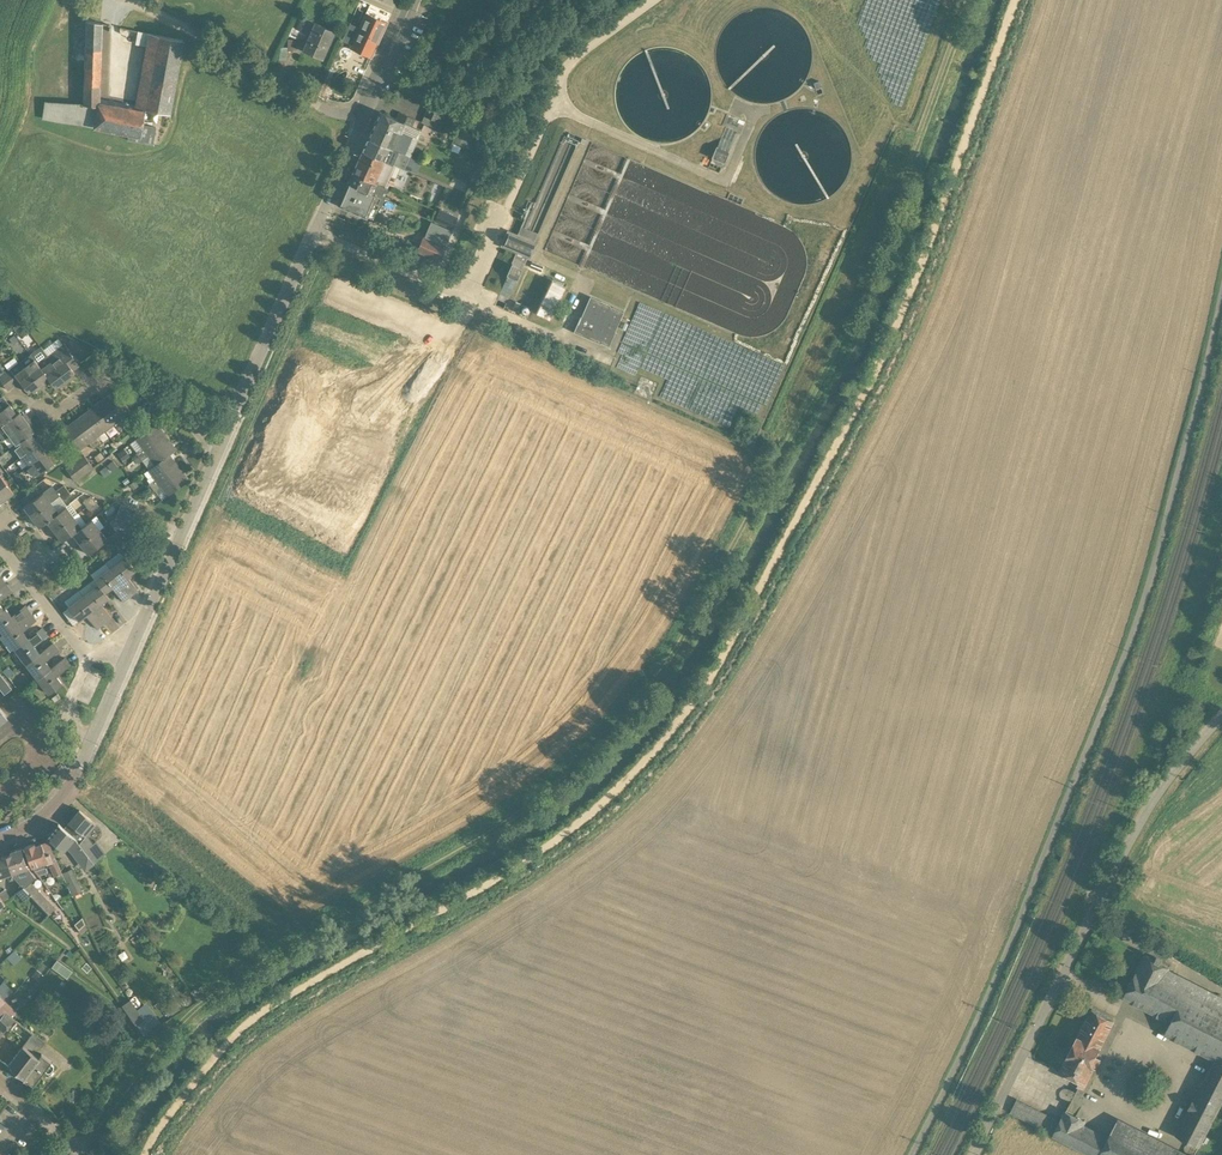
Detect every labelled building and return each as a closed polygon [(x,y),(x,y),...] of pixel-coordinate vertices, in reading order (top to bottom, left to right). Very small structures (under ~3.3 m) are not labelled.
[(368,16),(356,42),(372,49),(384,24),(368,16)] [(314,22),(302,17),(297,29),(309,34),(314,22)] [(86,21),(84,104),(98,105),(98,104),(99,104),(102,24),(86,21)] [(334,31),(314,22),(309,34),(302,50),(322,59),(334,31)] [(148,33),(145,50),(155,53),(158,35),(148,33)] [(155,53),(145,108),(169,112),(182,40),(158,35),(155,53)] [(291,36),(288,45),(302,50),(305,40),(291,36)] [(145,50),(135,109),(145,111),(145,108),(155,53),(145,50)] [(94,126),(98,105),(84,104),(39,102),(38,120),(94,126)] [(445,125),(451,111),(430,102),(424,116),(445,125)] [(117,130),(121,108),(99,104),(98,104),(98,105),(94,126),(117,130)] [(134,110),(121,108),(117,130),(129,132),(141,133),(143,124),(145,111),(135,109),(134,110)] [(368,138),(409,156),(411,157),(423,131),(412,126),(415,119),(398,111),(395,119),(379,112),(368,138)] [(740,133),(745,120),(726,113),(721,125),(726,127),(718,146),(716,145),(711,157),(712,157),(707,168),(719,173),(723,163),(724,163),(729,151),(728,150),(736,131),(740,133)] [(156,126),(145,124),(143,124),(141,133),(129,132),(128,139),(153,142),(156,126)] [(480,136),(488,139),(484,147),(488,149),(491,141),(495,131),(484,126),(480,136)] [(469,146),(473,135),(458,129),(452,143),(463,148),(465,144),(469,146)] [(403,169),(409,156),(368,138),(362,151),(362,150),(361,151),(395,165),(403,169)] [(386,187),(395,165),(361,151),(352,173),(386,187)] [(382,196),(386,187),(352,173),(348,182),(382,196)] [(466,181),(473,184),(476,177),(472,176),(468,178),(466,181)] [(373,219),(382,196),(348,182),(338,205),(367,218),(367,216),(373,219)] [(453,229),(457,219),(439,212),(435,221),(453,229)] [(529,257),(534,244),(509,232),(503,245),(529,257)] [(440,262),(447,246),(423,236),(416,252),(440,262)] [(507,276),(516,280),(521,269),(511,265),(508,272),(507,276)] [(608,346),(623,312),(609,306),(610,305),(590,296),(581,316),(580,316),(573,332),(600,344),(600,343),(608,346)] [(31,323),(25,319),(22,324),(26,330),(31,323)] [(13,328),(21,338),(28,333),(20,323),(13,328)] [(14,335),(9,339),(13,344),(18,341),(14,335)] [(52,343),(43,350),(47,356),(48,357),(67,383),(70,380),(68,378),(75,373),(66,361),(72,357),(63,345),(56,349),(52,343)] [(40,346),(30,354),(31,355),(48,378),(48,379),(54,388),(61,383),(63,386),(67,383),(48,357),(47,356),(43,350),(40,346)] [(31,355),(20,363),(23,367),(40,388),(44,386),(41,383),(48,379),(48,378),(31,355)] [(3,374),(13,386),(19,382),(28,393),(34,389),(36,392),(40,388),(23,367),(20,363),(20,362),(5,373),(0,366),(0,377),(3,374)] [(7,391),(13,386),(3,374),(0,377),(0,382),(7,391)] [(114,391),(101,401),(122,428),(126,425),(122,419),(130,412),(114,391)] [(101,401),(89,410),(105,431),(114,424),(118,430),(122,428),(101,401)] [(1,427),(9,421),(16,415),(9,405),(0,411),(0,428),(1,427)] [(96,438),(105,431),(89,410),(76,419),(96,447),(101,444),(96,438)] [(9,421),(1,427),(8,436),(19,428),(29,420),(26,416),(23,418),(19,413),(16,415),(9,421)] [(63,429),(78,450),(79,451),(79,450),(88,443),(93,449),(96,447),(76,419),(63,429)] [(19,428),(8,436),(16,445),(26,437),(26,438),(31,434),(34,432),(29,426),(32,424),(29,420),(19,428)] [(139,457),(166,437),(156,424),(130,444),(137,453),(133,456),(135,459),(139,456),(139,457)] [(38,438),(35,440),(31,434),(26,438),(26,437),(16,445),(12,448),(19,458),(41,442),(38,438)] [(166,437),(139,457),(142,461),(148,456),(154,465),(161,459),(162,460),(169,455),(176,450),(175,450),(166,437)] [(27,468),(46,454),(41,448),(44,446),(41,442),(19,458),(27,468)] [(123,449),(117,454),(123,461),(129,456),(123,449)] [(100,451),(94,456),(99,462),(105,458),(100,451)] [(46,454),(27,468),(34,478),(53,464),(46,454)] [(148,469),(147,470),(154,480),(148,484),(151,488),(157,483),(178,467),(169,455),(162,460),(161,459),(154,465),(148,469)] [(78,461),(87,473),(93,469),(83,456),(78,461)] [(81,478),(87,473),(78,461),(72,465),(81,478)] [(113,461),(107,465),(112,471),(118,467),(113,461)] [(75,482),(81,478),(72,465),(66,470),(75,482)] [(105,467),(100,471),(105,477),(110,473),(105,467)] [(178,467),(151,488),(152,488),(154,491),(160,487),(167,497),(188,481),(178,467)] [(3,502),(13,494),(0,476),(0,498),(3,502)] [(21,488),(25,484),(21,478),(16,482),(21,488)] [(138,486),(135,481),(129,485),(133,490),(138,486)] [(63,485),(56,491),(60,496),(67,490),(63,485)] [(43,493),(23,508),(30,518),(31,518),(50,503),(51,503),(60,496),(56,491),(52,486),(43,493)] [(67,490),(60,496),(63,501),(71,495),(69,493),(67,490)] [(50,503),(31,518),(38,528),(46,522),(58,513),(66,507),(67,506),(63,501),(60,496),(51,503),(50,503)] [(86,507),(94,501),(90,496),(82,502),(86,507)] [(94,501),(86,507),(90,512),(98,506),(94,501)] [(58,513),(46,522),(53,532),(73,517),(78,513),(71,503),(67,506),(66,507),(58,513)] [(118,512),(133,518),(135,511),(120,505),(118,512)] [(130,524),(133,518),(118,512),(115,518),(130,524)] [(73,517),(53,532),(61,543),(72,535),(72,534),(81,527),(73,517)] [(79,544),(99,529),(92,519),(81,527),(72,534),(72,535),(79,544)] [(99,529),(79,544),(87,555),(107,540),(99,529)] [(137,567),(141,564),(133,553),(129,557),(137,567)] [(108,569),(130,597),(138,591),(127,577),(135,571),(124,557),(108,569)] [(122,603),(130,597),(108,569),(93,580),(97,585),(105,594),(112,589),(122,603)] [(0,589),(0,601),(11,592),(5,585),(0,589)] [(109,599),(105,594),(97,585),(82,596),(104,624),(111,619),(101,605),(109,599)] [(58,596),(54,590),(48,593),(52,599),(58,596)] [(96,630),(104,624),(82,596),(67,608),(78,622),(85,616),(96,630)] [(2,635),(30,614),(24,606),(11,616),(5,609),(3,610),(0,613),(0,637),(2,635)] [(28,639),(23,632),(36,621),(30,614),(2,635),(13,650),(28,639)] [(39,654),(39,653),(34,646),(47,636),(41,628),(28,639),(13,650),(25,665),(39,654)] [(50,669),(50,668),(45,661),(58,651),(52,643),(39,653),(39,654),(25,665),(36,680),(50,669)] [(50,669),(36,680),(47,696),(62,685),(56,677),(70,666),(64,658),(50,668),(50,669)] [(4,694),(11,689),(0,674),(0,689),(4,694)] [(57,694),(51,699),(54,703),(60,698),(57,694)] [(29,701),(34,708),(41,702),(36,696),(29,701)] [(78,811),(68,824),(84,837),(86,835),(95,824),(91,822),(92,822),(78,811)] [(58,824),(47,838),(49,840),(63,852),(66,848),(71,853),(70,853),(78,863),(88,856),(84,851),(79,844),(84,837),(68,824),(67,825),(63,829),(58,824)] [(92,844),(86,835),(84,837),(79,844),(88,856),(93,863),(106,853),(97,841),(92,844)] [(34,844),(23,848),(24,851),(24,850),(31,868),(32,868),(38,876),(48,872),(46,867),(44,863),(47,862),(47,864),(52,862),(52,864),(49,866),(54,876),(56,875),(62,873),(56,861),(47,841),(41,844),(34,846),(34,844)] [(11,854),(5,856),(11,874),(12,876),(15,879),(23,887),(24,888),(30,895),(38,903),(43,909),(49,903),(44,897),(30,883),(35,878),(27,869),(20,848),(10,852),(11,854)] [(7,875),(9,881),(10,880),(15,879),(12,876),(11,874),(5,856),(0,857),(0,878),(7,875)] [(72,896),(82,891),(72,869),(62,873),(72,896)] [(23,901),(30,895),(22,887),(16,893),(23,901)] [(0,892),(0,898),(4,904),(11,899),(5,889),(2,891),(0,892)] [(85,925),(82,917),(74,925),(79,930),(85,925)] [(1146,951),(1125,992),(1172,1016),(1166,1028),(1216,1054),(1177,1131),(1198,1142),(1221,1095),(1221,976),(1174,953),(1170,963),(1146,951)] [(113,968),(120,963),(115,957),(109,961),(113,968)] [(66,977),(72,970),(56,959),(51,967),(66,977)] [(36,970),(31,976),(39,982),(44,976),(36,970)] [(114,977),(109,981),(118,995),(124,991),(114,977)] [(38,994),(34,999),(39,1003),(43,997),(38,994)] [(3,1011),(10,1017),(15,1011),(10,1005),(0,997),(0,1016),(3,1011)] [(121,1005),(135,1025),(144,1019),(137,1010),(130,999),(121,1005)] [(177,1001),(164,1011),(168,1016),(181,1007),(177,1001)] [(146,1003),(137,1010),(144,1019),(153,1012),(146,1003)] [(1093,1005),(1079,1032),(1102,1043),(1116,1017),(1093,1005)] [(0,1016),(0,1028),(4,1031),(14,1019),(10,1017),(3,1011),(0,1016)] [(1079,1032),(1078,1031),(1061,1065),(1074,1072),(1072,1075),(1086,1082),(1096,1063),(1093,1062),(1097,1054),(1102,1043),(1079,1032)] [(40,1048),(45,1042),(33,1033),(28,1040),(40,1048)] [(38,1058),(22,1046),(6,1066),(22,1079),(26,1083),(27,1082),(32,1086),(44,1071),(47,1073),(50,1072),(53,1069),(53,1066),(49,1063),(50,1062),(41,1054),(38,1058)] [(1097,1054),(1093,1062),(1096,1063),(1098,1064),(1102,1056),(1097,1054)] [(1054,1130),(1061,1116),(1016,1094),(1010,1107),(1054,1130)] [(1110,1131),(1084,1118),(1086,1114),(1067,1104),(1061,1116),(1054,1130),(1099,1153),(1110,1131)] [(1115,1121),(1110,1131),(1099,1153),(1103,1154),(1182,1154),(1115,1121)]
